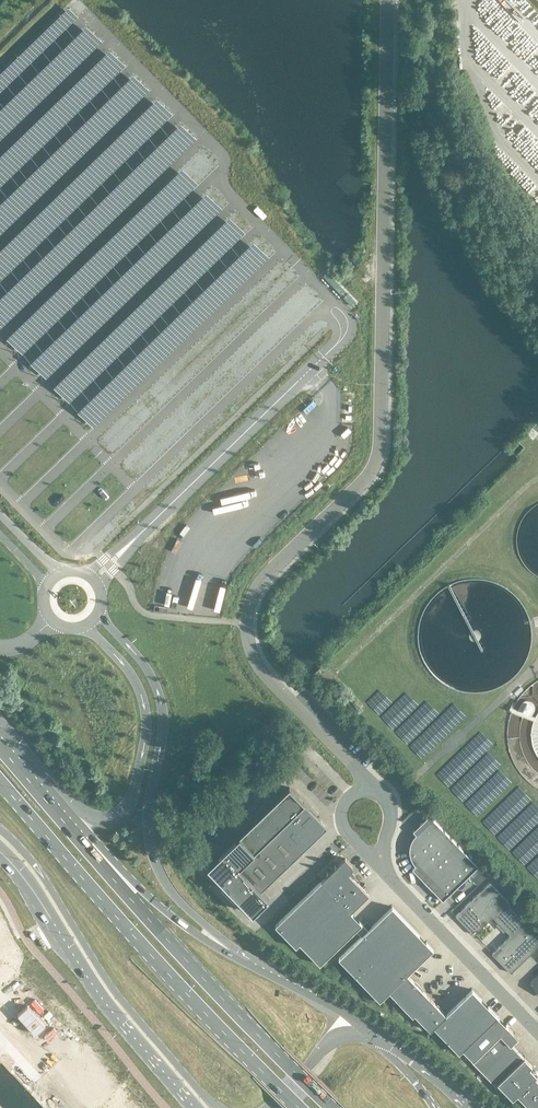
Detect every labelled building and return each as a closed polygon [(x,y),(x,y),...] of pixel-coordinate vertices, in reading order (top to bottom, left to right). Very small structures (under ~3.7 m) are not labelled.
[(68,6),(0,72),(0,91),(78,16),(68,6)] [(0,109),(0,138),(102,40),(87,25),(0,109)] [(0,156),(0,185),(125,64),(111,49),(0,156)] [(0,203),(0,232),(149,88),(134,73),(0,203)] [(0,250),(0,279),(172,112),(158,98),(0,250)] [(0,297),(0,326),(196,137),(181,122),(0,297)] [(183,167),(9,335),(24,350),(197,182),(183,167)] [(206,192),(33,359),(48,374),(221,207),(206,192)] [(230,216),(57,384),(71,399),(245,231),(230,216)] [(254,240),(80,408),(95,423),(268,255),(254,240)] [(323,275),(341,294),(345,291),(327,272),(323,275)] [(347,293),(343,296),(352,305),(355,302),(347,293)] [(537,680),(534,682),(531,684),(530,686),(527,688),(524,691),(522,694),(520,696),(518,698),(516,701),(515,704),(513,708),(511,711),(510,715),(509,718),(509,720),(508,724),(508,725),(507,729),(507,733),(507,735),(507,737),(508,740),(508,742),(508,746),(509,748),(510,751),(511,755),(512,758),(514,762),(514,763),(516,767),(518,770),(521,773),(523,776),(525,778),(528,781),(531,783),(534,785),(537,787),(537,788),(537,680)] [(289,863),(302,850),(317,836),(323,830),(320,820),(309,808),(304,803),(289,787),(277,799),(264,811),(251,823),(239,835),(223,850),(207,866),(222,882),(237,897),(252,913),(269,898),(261,890),(277,875),(289,863)] [(478,866),(432,819),(429,815),(413,831),(416,834),(413,836),(411,839),(410,843),(409,846),(409,849),(409,853),(410,856),(411,860),(413,863),(415,865),(412,868),(420,877),(424,874),(437,888),(434,891),(442,900),(446,897),(478,866)] [(352,865),(351,864),(345,858),(275,925),(296,947),(299,943),(319,964),(355,930),(361,936),(338,958),(379,1001),(389,992),(412,1016),(414,1014),(430,1031),(434,1027),(459,1053),(463,1049),(473,1060),(508,1027),(472,989),(446,1015),(407,974),(433,949),(392,906),(368,930),(350,912),(368,894),(352,877),(354,876),(350,872),(351,870),(352,870),(352,869),(352,868),(352,867),(352,866),(352,865)] [(511,972),(537,946),(537,932),(489,882),(455,915),(474,934),(493,916),(511,935),(492,953),(502,964),(511,972)] [(409,914),(405,918),(426,938),(430,933),(409,914)] [(12,1004),(10,1006),(45,1043),(66,1023),(32,987),(35,985),(26,975),(22,978),(0,955),(0,991),(12,1004)] [(535,1078),(537,1076),(532,1072),(530,1073),(527,1070),(532,1066),(511,1044),(518,1038),(508,1027),(473,1060),(472,1061),(495,1086),(497,1084),(512,1100),(517,1095),(529,1107),(537,1107),(537,1081),(535,1078)]
